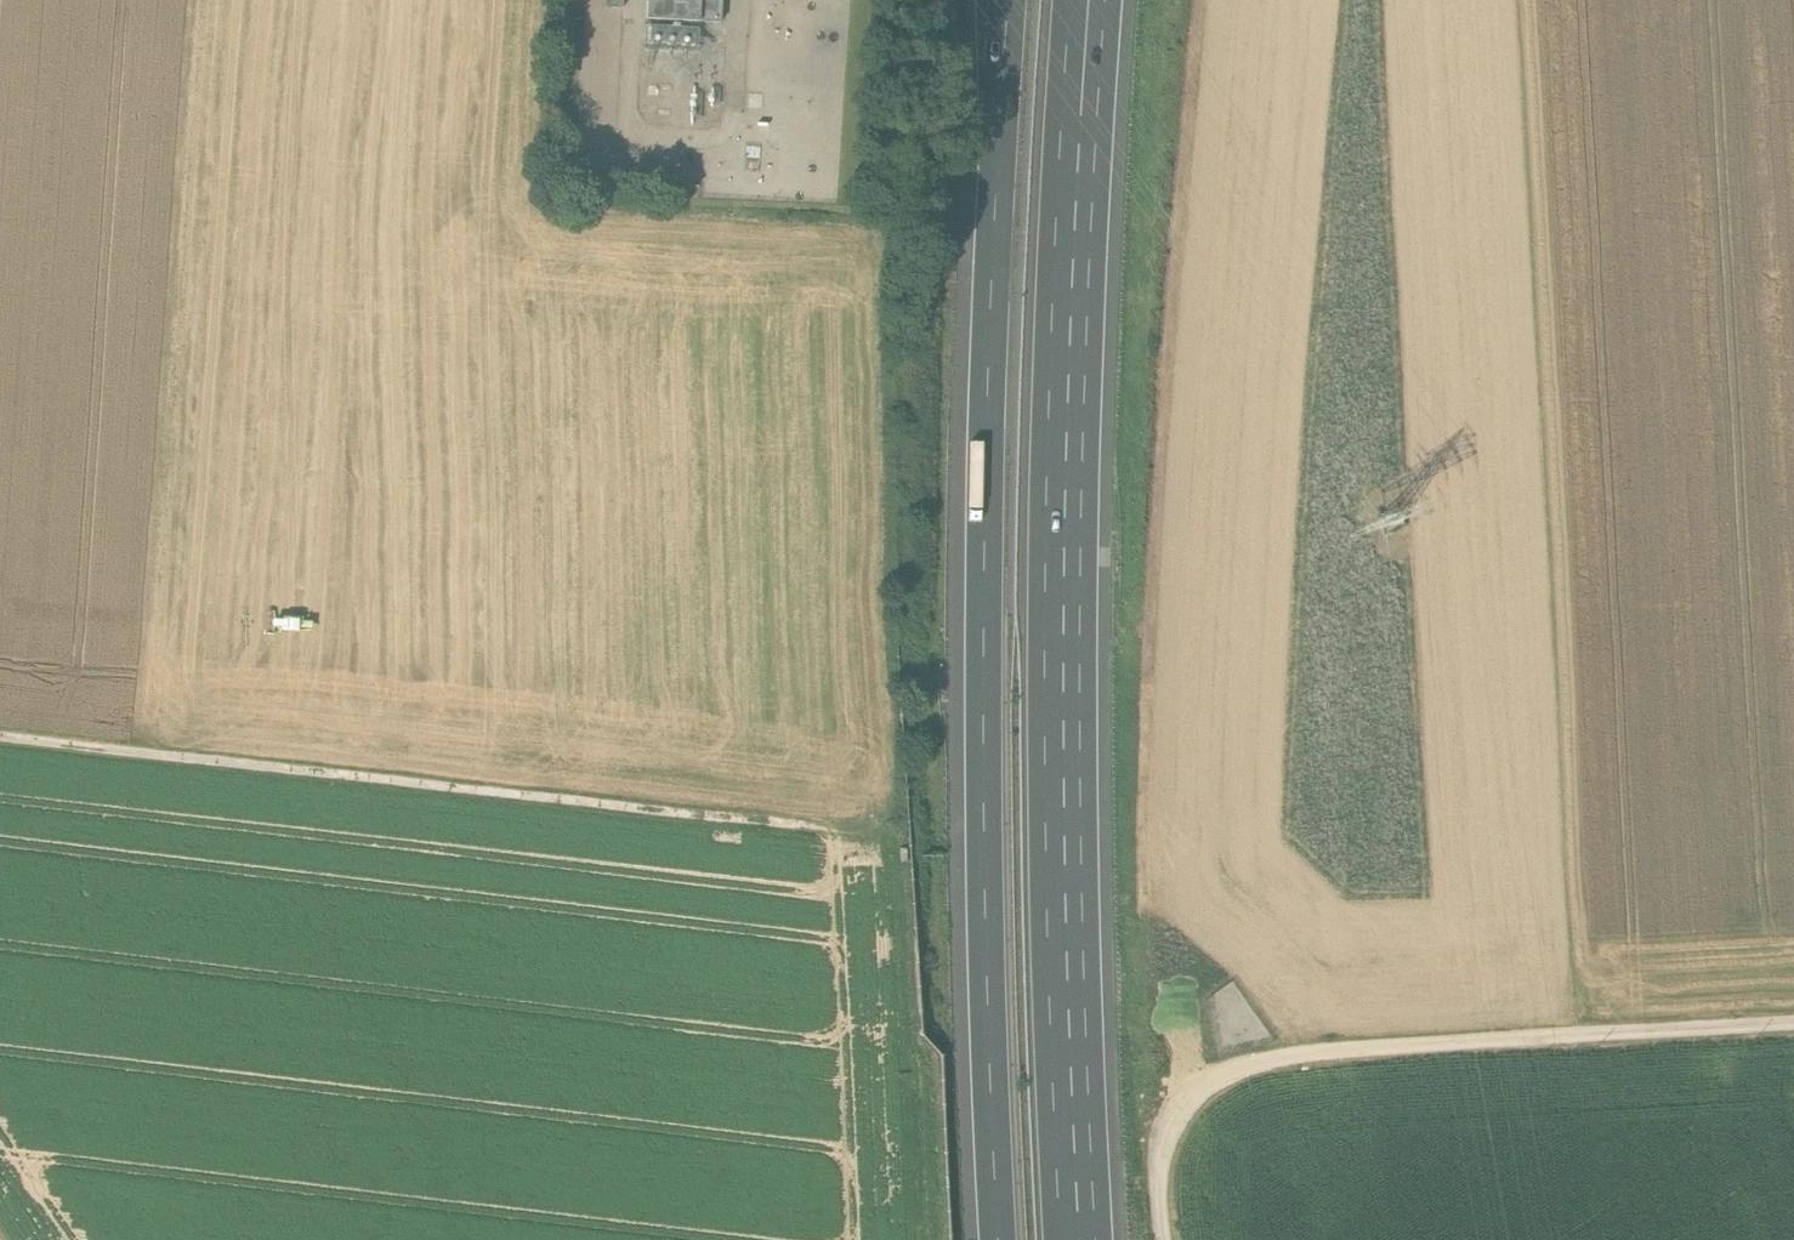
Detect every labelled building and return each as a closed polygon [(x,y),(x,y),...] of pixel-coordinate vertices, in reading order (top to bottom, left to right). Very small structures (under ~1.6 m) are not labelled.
[(649,17),(721,20),(722,0),(650,0),(649,17)]
